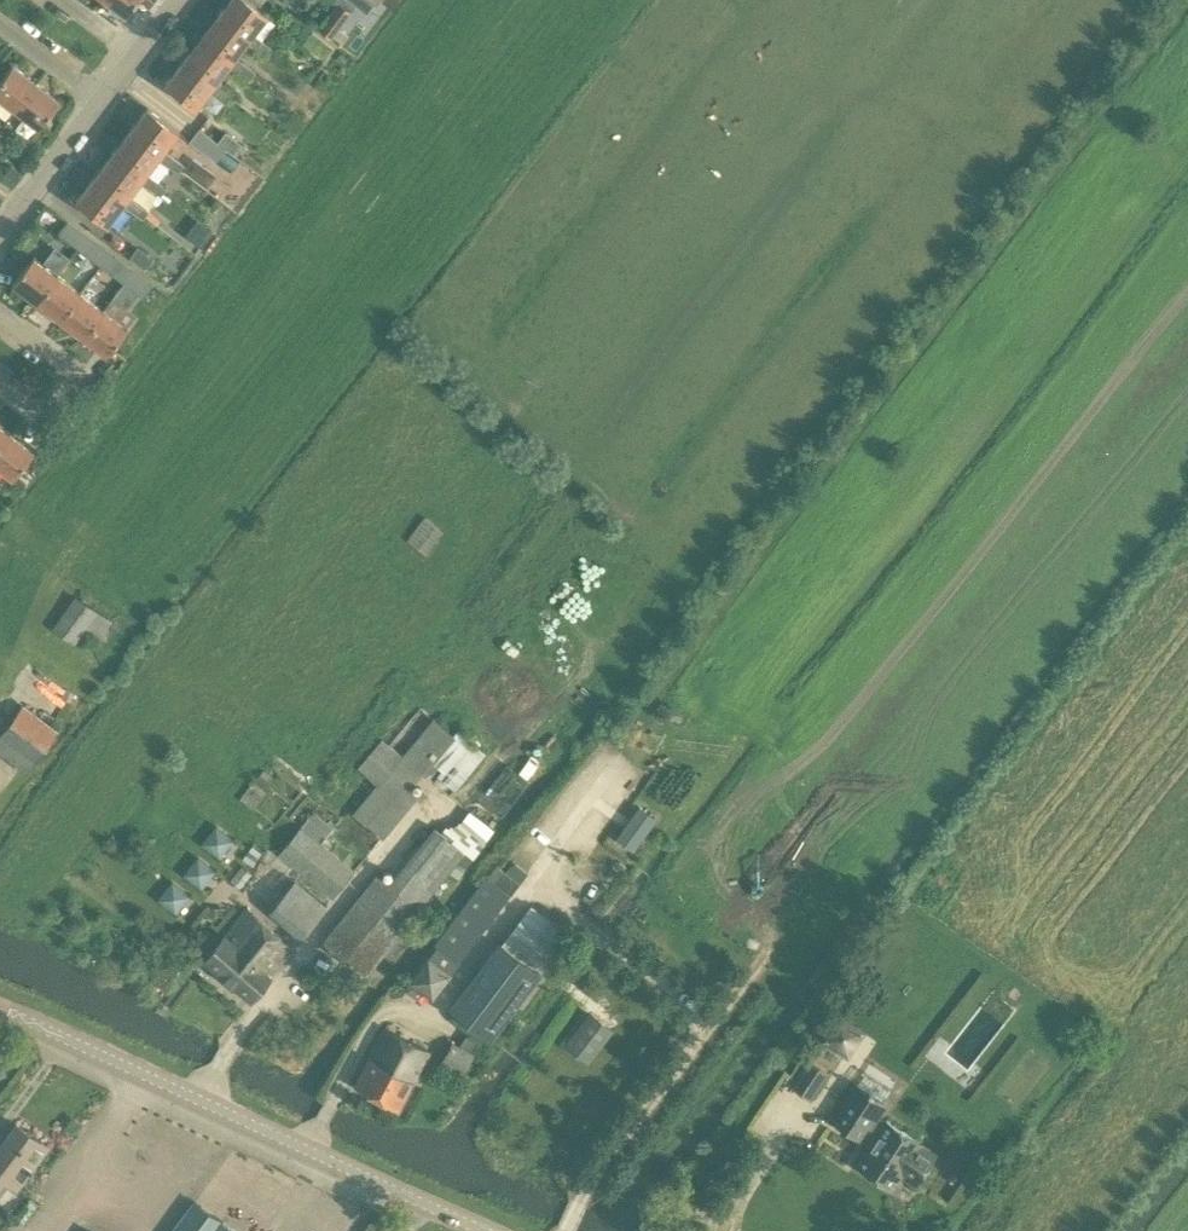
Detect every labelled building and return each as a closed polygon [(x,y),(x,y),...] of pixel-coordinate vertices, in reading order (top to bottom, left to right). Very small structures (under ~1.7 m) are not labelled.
[(127,14),(138,0),(108,0),(127,14)] [(220,15),(250,38),(246,43),(267,57),(273,49),(253,34),(268,14),(256,5),(260,0),(231,0),(220,15)] [(368,13),(378,0),(352,0),(368,13)] [(330,37),(347,16),(335,6),(318,28),(330,37)] [(255,72),(235,57),(246,43),(250,38),(220,15),(202,37),(232,61),(228,65),(250,80),(255,72)] [(324,55),(332,46),(312,30),(305,39),(311,44),(310,45),(324,55)] [(238,95),(218,80),(228,65),(232,61),(202,37),(184,60),(215,83),(211,88),(232,103),(238,95)] [(215,83),(184,60),(166,83),(197,107),(211,88),(215,83)] [(16,108),(36,82),(12,64),(0,81),(0,96),(16,108)] [(60,100),(36,82),(16,108),(40,126),(60,100)] [(148,107),(130,131),(161,154),(157,159),(178,173),(184,165),(164,150),(179,131),(148,107)] [(226,149),(218,143),(199,128),(189,142),(216,162),(226,149)] [(166,189),(146,173),(157,159),(161,154),(130,131),(112,153),(143,177),(139,182),(161,196),(166,189)] [(226,132),(218,143),(226,149),(233,155),(241,144),(226,132)] [(112,153),(94,176),(125,200),(122,205),(143,219),(149,212),(128,196),(139,182),(143,177),(112,153)] [(94,176),(76,200),(107,224),(122,205),(125,200),(94,176)] [(78,248),(87,236),(67,221),(58,233),(78,248)] [(110,254),(87,236),(78,248),(102,265),(110,254)] [(137,246),(129,257),(144,269),(152,258),(138,247),(137,246)] [(13,285),(36,303),(59,274),(71,258),(56,247),(44,262),(35,255),(13,285)] [(133,271),(110,254),(102,265),(125,283),(133,271)] [(152,286),(133,271),(125,283),(143,297),(152,286)] [(36,303),(59,320),(82,291),(59,274),(36,303)] [(59,320),(82,338),(105,309),(82,291),(59,320)] [(128,327),(105,309),(82,338),(106,356),(128,327)] [(11,431),(0,423),(0,445),(11,431)] [(11,431),(0,445),(0,469),(12,478),(35,450),(11,431)] [(424,517),(406,541),(426,556),(443,531),(424,517)] [(76,594),(55,625),(94,651),(115,621),(76,594)] [(0,721),(0,778),(12,786),(54,730),(28,711),(15,701),(4,715),(0,721)] [(422,774),(430,781),(436,774),(454,789),(484,754),(458,732),(454,737),(433,718),(401,755),(383,740),(372,754),(359,770),(377,786),(354,814),(382,838),(418,795),(410,789),(422,774)] [(263,769),(257,778),(268,786),(274,777),(263,769)] [(253,808),(266,791),(253,781),(240,799),(253,808)] [(312,811),(311,813),(307,810),(301,818),(305,821),(279,853),(333,898),(355,871),(321,843),(333,829),(312,811)] [(492,827),(469,810),(462,819),(485,837),(492,827)] [(216,825),(201,844),(220,858),(234,840),(216,825)] [(377,874),(323,942),(364,976),(463,852),(433,828),(388,883),(377,874)] [(216,871),(198,856),(183,875),(202,889),(216,871)] [(508,893),(529,877),(515,858),(494,874),(508,893)] [(305,932),(327,906),(295,879),(273,906),(305,932)] [(191,896),(172,881),(158,899),(176,914),(191,896)] [(503,944),(540,971),(568,933),(532,905),(503,944)] [(249,910),(208,959),(251,997),(292,948),(249,910)] [(428,955),(408,981),(432,999),(453,974),(451,973),(456,964),(460,960),(439,943),(429,956),(428,955)] [(493,1039),(539,976),(502,948),(455,1011),(493,1039)] [(587,1059),(610,1028),(591,1013),(567,1044),(587,1059)] [(840,1015),(825,1037),(848,1052),(862,1030),(840,1015)] [(371,1055),(354,1086),(398,1109),(429,1052),(384,1029),(371,1055)] [(454,1040),(446,1056),(469,1067),(477,1052),(454,1040)] [(810,1059),(792,1086),(811,1098),(829,1071),(810,1059)] [(871,1143),(857,1165),(889,1187),(898,1173),(915,1184),(935,1155),(918,1143),(919,1142),(886,1120),(885,1123),(875,1116),(884,1102),(872,1094),(873,1092),(869,1089),(868,1091),(856,1083),(831,1119),(860,1138),(862,1136),(871,1143)] [(5,1178),(17,1187),(48,1147),(17,1123),(0,1145),(0,1185),(5,1178)] [(832,1156),(851,1169),(867,1146),(848,1133),(832,1156)] [(194,1201),(172,1230),(234,1230),(194,1201)]
